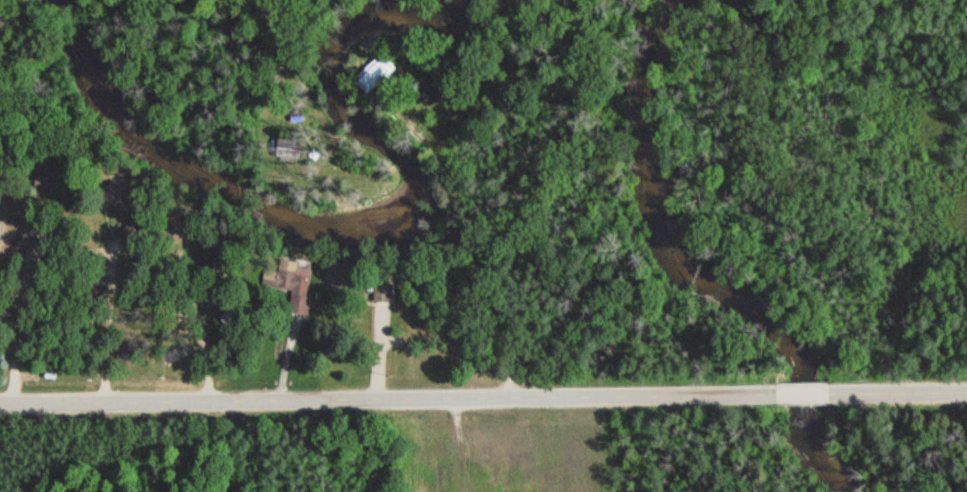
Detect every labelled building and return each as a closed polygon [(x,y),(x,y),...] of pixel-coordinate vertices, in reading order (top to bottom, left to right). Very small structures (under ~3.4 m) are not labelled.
[(396,66),(381,52),(353,80),(368,94),(396,66)] [(136,202),(116,181),(102,194),(122,215),(136,202)] [(182,241),(182,228),(189,228),(189,215),(166,215),(166,241),(182,241)] [(115,234),(126,248),(141,235),(131,222),(115,234)] [(307,314),(312,276),(297,274),(299,260),(279,258),(277,269),(263,268),(261,286),(292,290),(289,312),(307,314)] [(330,289),(357,289),(357,262),(330,262),(330,289)] [(392,302),(392,283),(375,283),(375,302),(392,302)]
